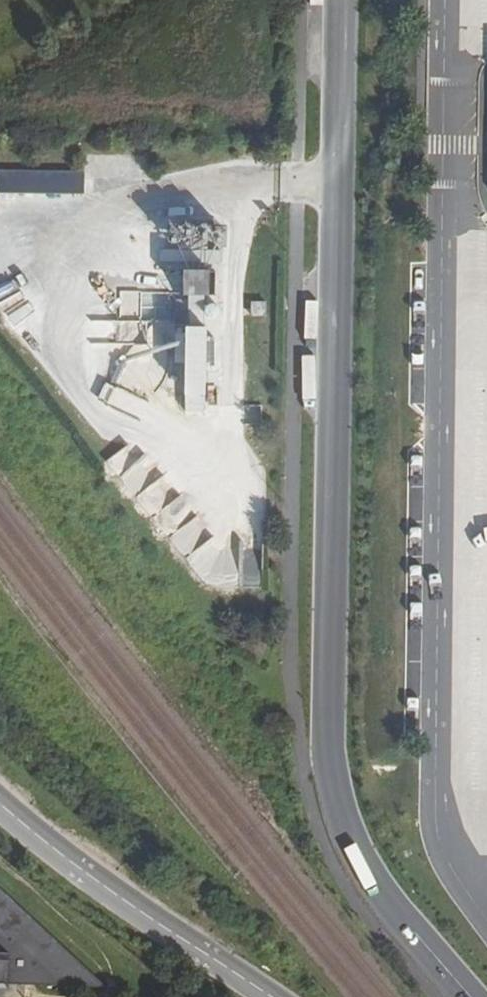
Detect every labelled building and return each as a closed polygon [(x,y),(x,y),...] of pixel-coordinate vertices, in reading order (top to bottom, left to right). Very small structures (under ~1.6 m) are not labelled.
[(84,173),(0,172),(0,194),(84,195),(84,173)] [(205,314),(206,248),(223,248),(223,234),(229,235),(229,213),(213,213),(213,206),(184,206),(184,212),(169,212),(169,233),(161,233),(161,247),(189,247),(188,313),(187,313),(185,390),(206,390),(207,314),(205,314)] [(266,317),(266,303),(252,303),(252,317),(266,317)] [(141,414),(146,402),(125,394),(121,406),(141,414)] [(179,489),(131,438),(110,458),(145,494),(140,499),(154,513),(179,489)] [(105,987),(0,890),(0,984),(105,987)]
